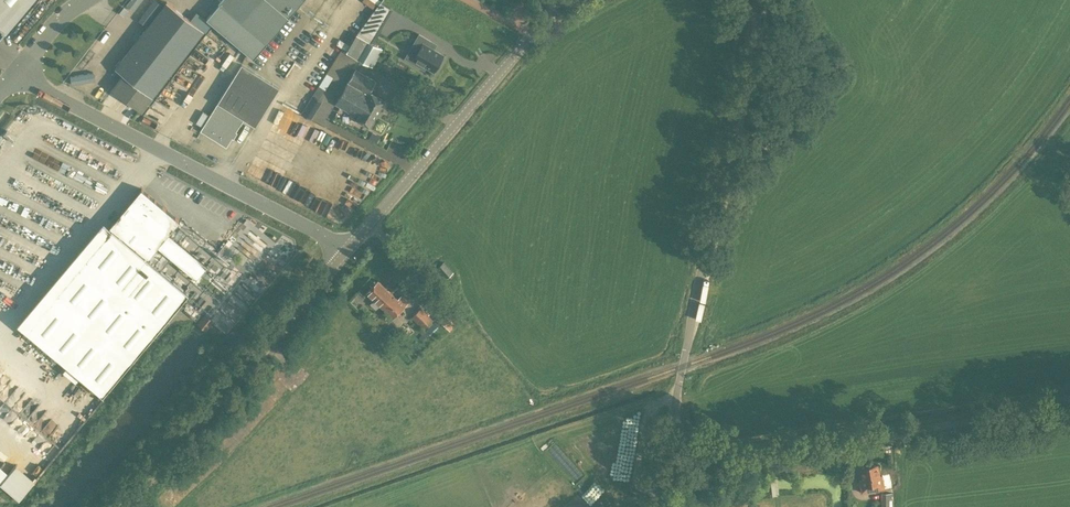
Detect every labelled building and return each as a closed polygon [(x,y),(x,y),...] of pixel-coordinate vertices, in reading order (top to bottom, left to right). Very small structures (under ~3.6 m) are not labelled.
[(10,27),(32,0),(0,0),(0,18),(10,27)] [(220,3),(206,18),(253,58),(267,43),(303,0),(222,0),(220,3)] [(113,88),(143,111),(153,97),(204,30),(167,1),(115,68),(124,75),(113,88)] [(361,36),(372,42),(376,36),(370,33),(375,24),(381,27),(385,19),(374,13),(361,36)] [(420,33),(410,51),(416,55),(412,62),(425,69),(426,66),(434,71),(445,53),(435,48),(438,43),(420,33)] [(356,34),(346,52),(373,67),(384,49),(356,34)] [(108,62),(106,65),(108,67),(122,49),(114,44),(103,58),(108,62)] [(242,64),(200,130),(227,147),(268,80),(242,64)] [(358,116),(356,119),(370,127),(385,100),(371,92),(370,95),(368,94),(376,81),(356,69),(336,103),(358,116)] [(311,119),(316,111),(307,105),(302,113),(311,119)] [(68,366),(80,376),(103,395),(164,322),(188,294),(147,259),(158,246),(169,233),(180,220),(141,188),(109,227),(112,229),(26,331),(68,366)] [(436,268),(446,279),(454,272),(444,261),(436,268)] [(398,298),(378,280),(366,292),(386,311),(383,314),(390,321),(408,303),(400,296),(398,298)] [(421,308),(412,317),(417,322),(421,327),(423,329),(439,313),(432,305),(425,312),(421,308)] [(451,306),(439,318),(449,329),(462,318),(451,306)] [(417,322),(412,326),(417,331),(421,327),(417,322)] [(421,342),(416,347),(420,352),(426,346),(421,342)] [(36,478),(39,475),(32,470),(35,466),(21,455),(17,459),(30,469),(28,472),(36,478)] [(39,474),(44,466),(38,463),(34,471),(39,474)] [(38,480),(17,464),(11,472),(0,464),(0,480),(23,499),(38,480)] [(884,488),(882,475),(880,475),(878,464),(860,467),(861,478),(859,479),(862,492),(884,488)] [(881,506),(892,506),(892,493),(881,493),(881,506)]
